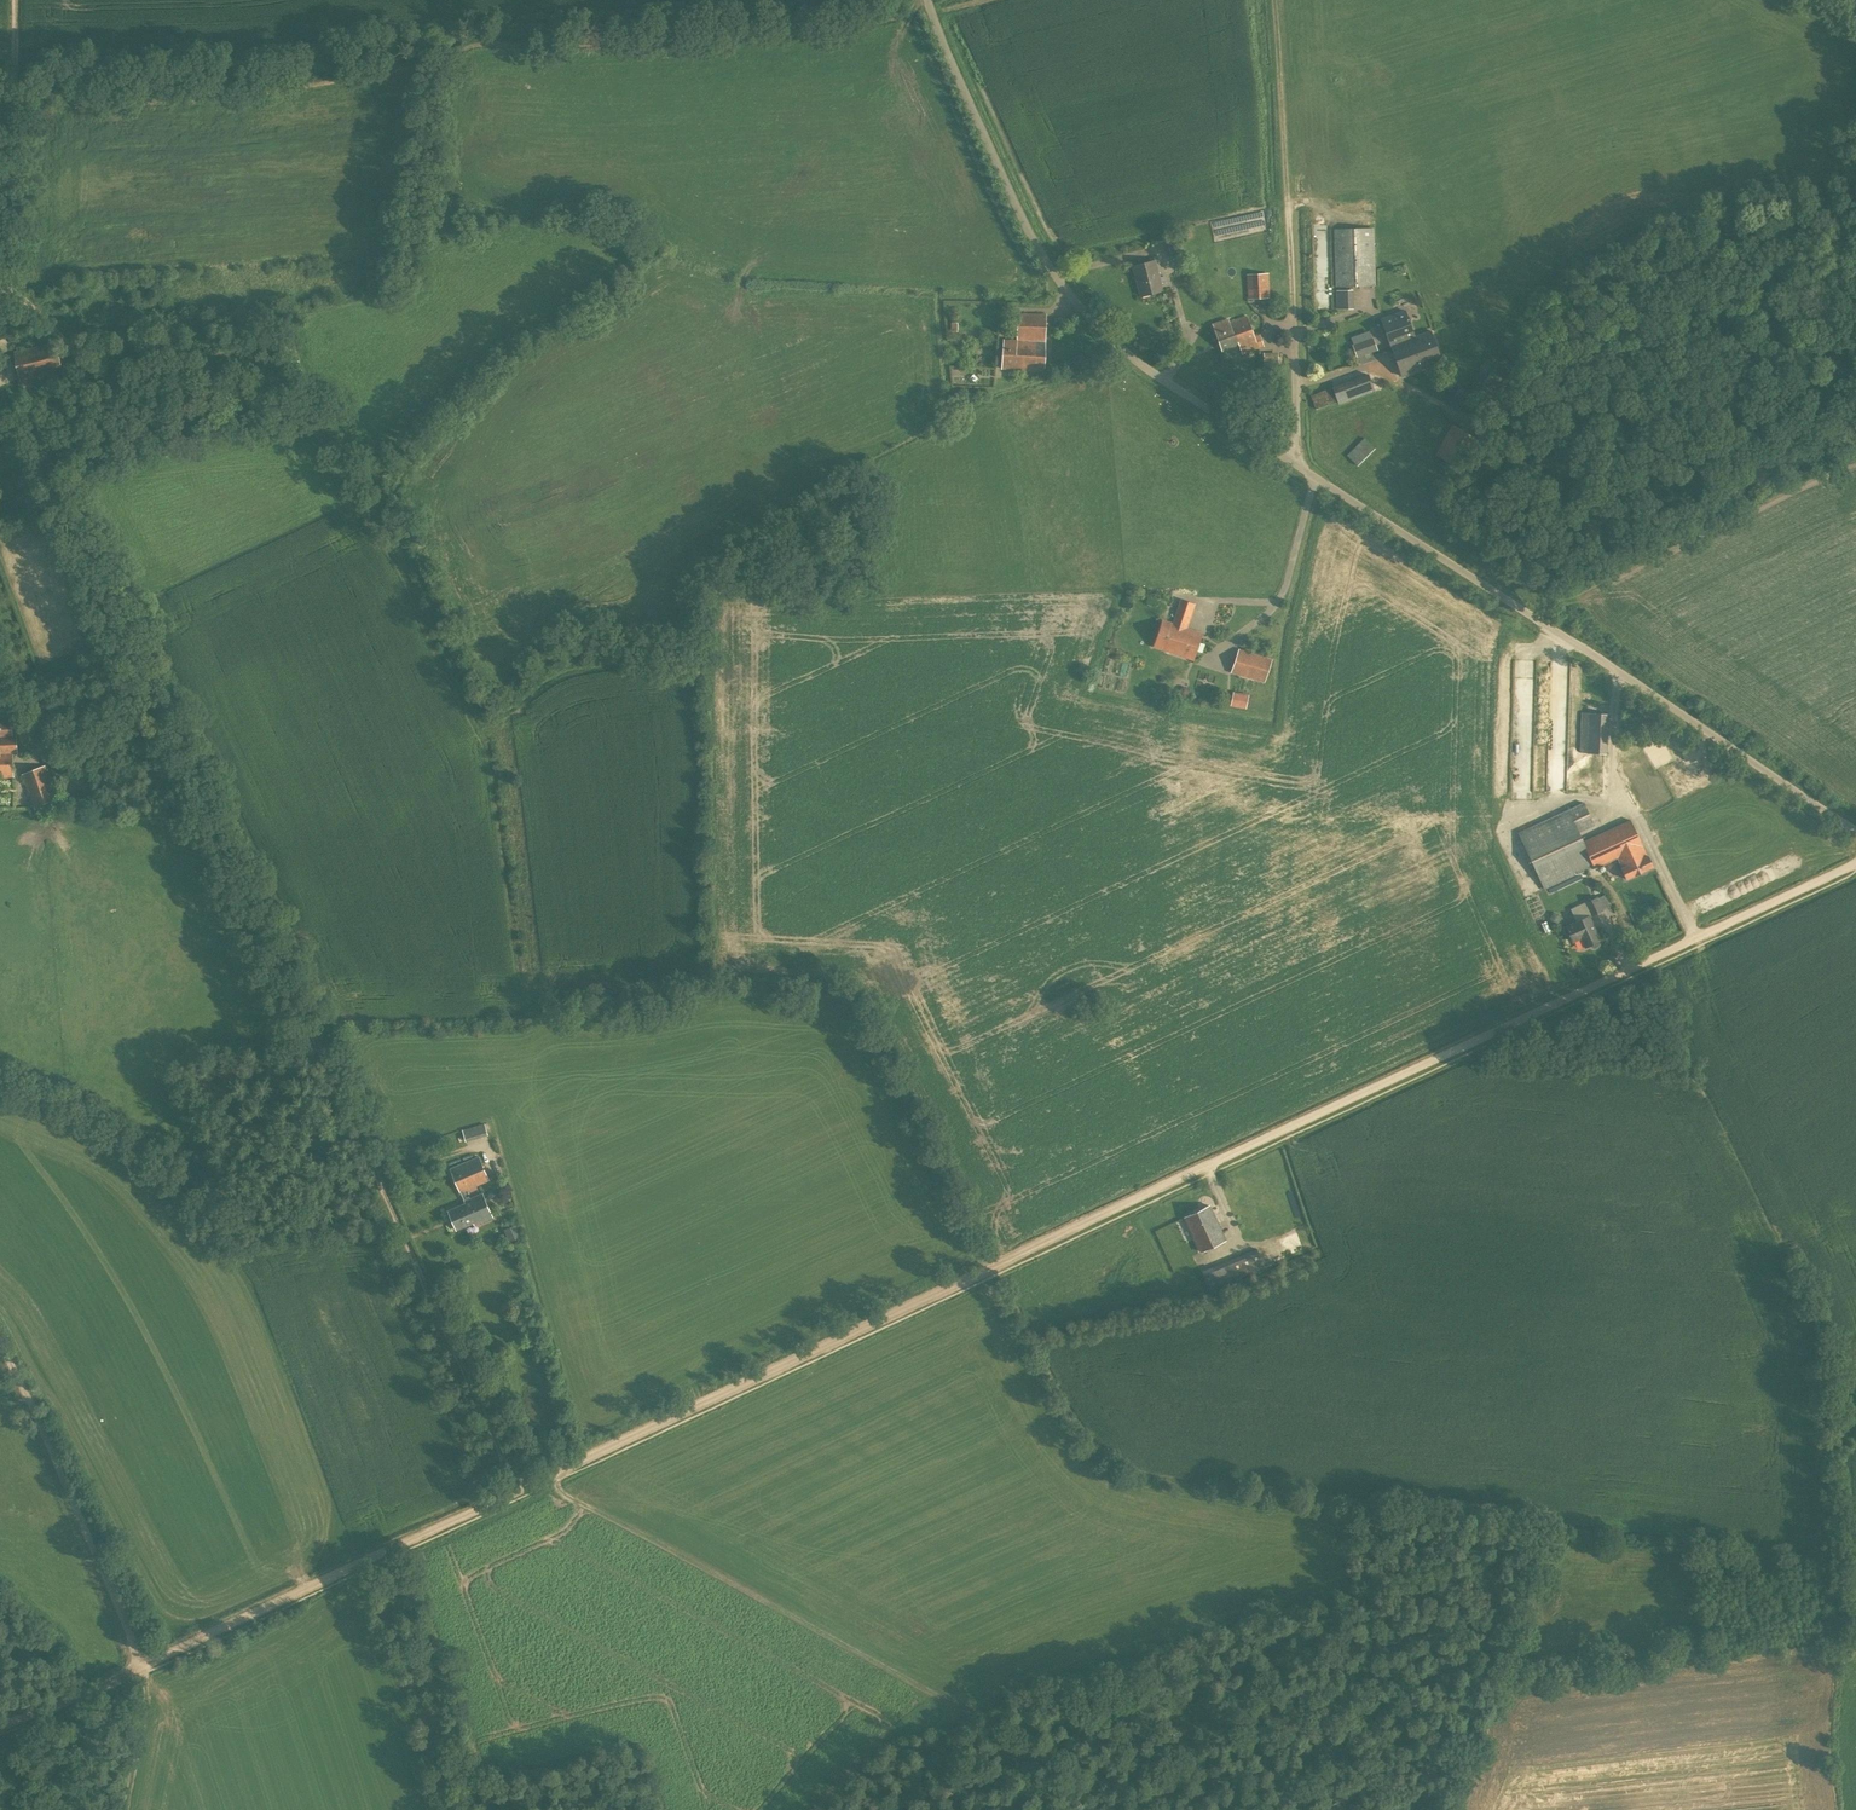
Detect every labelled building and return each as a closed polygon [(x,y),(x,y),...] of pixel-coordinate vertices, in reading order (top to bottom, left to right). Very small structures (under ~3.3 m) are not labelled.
[(1328,113),(1328,100),(1312,100),(1312,113),(1328,113)] [(1376,286),(1374,227),(1334,229),(1336,287),(1376,286)] [(1166,239),(1172,258),(1184,255),(1179,235),(1166,239)] [(1155,260),(1133,265),(1141,296),(1162,291),(1155,260)] [(1248,274),(1249,298),(1268,297),(1267,273),(1248,274)] [(1336,290),(1336,309),(1353,309),(1353,289),(1336,290)] [(1381,319),(1391,346),(1415,336),(1405,311),(1381,319)] [(1018,314),(1017,340),(1004,339),(1002,368),(1043,370),(1046,315),(1018,314)] [(1229,319),(1213,325),(1223,353),(1243,346),(1245,351),(1257,347),(1247,317),(1230,323),(1229,319)] [(1415,336),(1391,346),(1402,376),(1442,361),(1431,331),(1415,336)] [(1373,337),(1352,345),(1357,357),(1378,349),(1373,337)] [(14,351),(20,382),(62,371),(56,343),(14,351)] [(1268,366),(1277,366),(1277,354),(1268,354),(1268,366)] [(1375,391),(1369,373),(1331,385),(1338,404),(1375,391)] [(1318,393),(1311,395),(1315,410),(1336,402),(1328,384),(1317,389),(1318,393)] [(1452,424),(1435,455),(1459,469),(1476,439),(1452,424)] [(1364,437),(1346,455),(1357,466),(1375,448),(1364,437)] [(1162,620),(1153,646),(1171,652),(1193,660),(1202,634),(1186,628),(1194,604),(1181,599),(1173,624),(1162,620)] [(1239,648),(1230,673),(1264,683),(1273,659),(1239,648)] [(1230,705),(1246,708),(1249,694),(1233,691),(1230,705)] [(10,712),(10,714),(23,713),(22,702),(10,702),(10,704),(2,704),(3,712),(10,712)] [(1581,712),(1580,752),(1606,753),(1608,714),(1581,712)] [(13,777),(12,753),(17,753),(16,735),(12,735),(11,721),(0,721),(0,777),(13,777)] [(1642,743),(1653,765),(1668,759),(1658,736),(1642,743)] [(22,774),(34,807),(60,797),(46,764),(22,774)] [(1626,779),(1641,812),(1663,803),(1648,769),(1626,779)] [(1595,825),(1584,802),(1517,832),(1544,889),(1587,869),(1589,871),(1616,858),(1621,868),(1626,879),(1653,867),(1648,856),(1648,855),(1631,820),(1582,842),(1578,833),(1581,832),(1595,825)] [(1585,902),(1592,915),(1603,910),(1597,896),(1585,902)] [(1591,947),(1594,948),(1599,946),(1600,943),(1599,941),(1600,940),(1589,916),(1565,926),(1573,942),(1581,938),(1585,947),(1590,945),(1591,947)] [(465,1128),(468,1138),(491,1132),(488,1122),(465,1128)] [(466,1197),(464,1191),(489,1180),(479,1157),(451,1169),(465,1203),(448,1210),(457,1230),(474,1222),(475,1225),(493,1217),(483,1193),(470,1199),(469,1196),(466,1197)] [(1185,1216),(1201,1252),(1225,1240),(1209,1205),(1185,1216)] [(517,1224),(504,1229),(509,1241),(522,1236),(517,1224)] [(1257,1248),(1201,1272),(1209,1291),(1265,1268),(1257,1248)]
